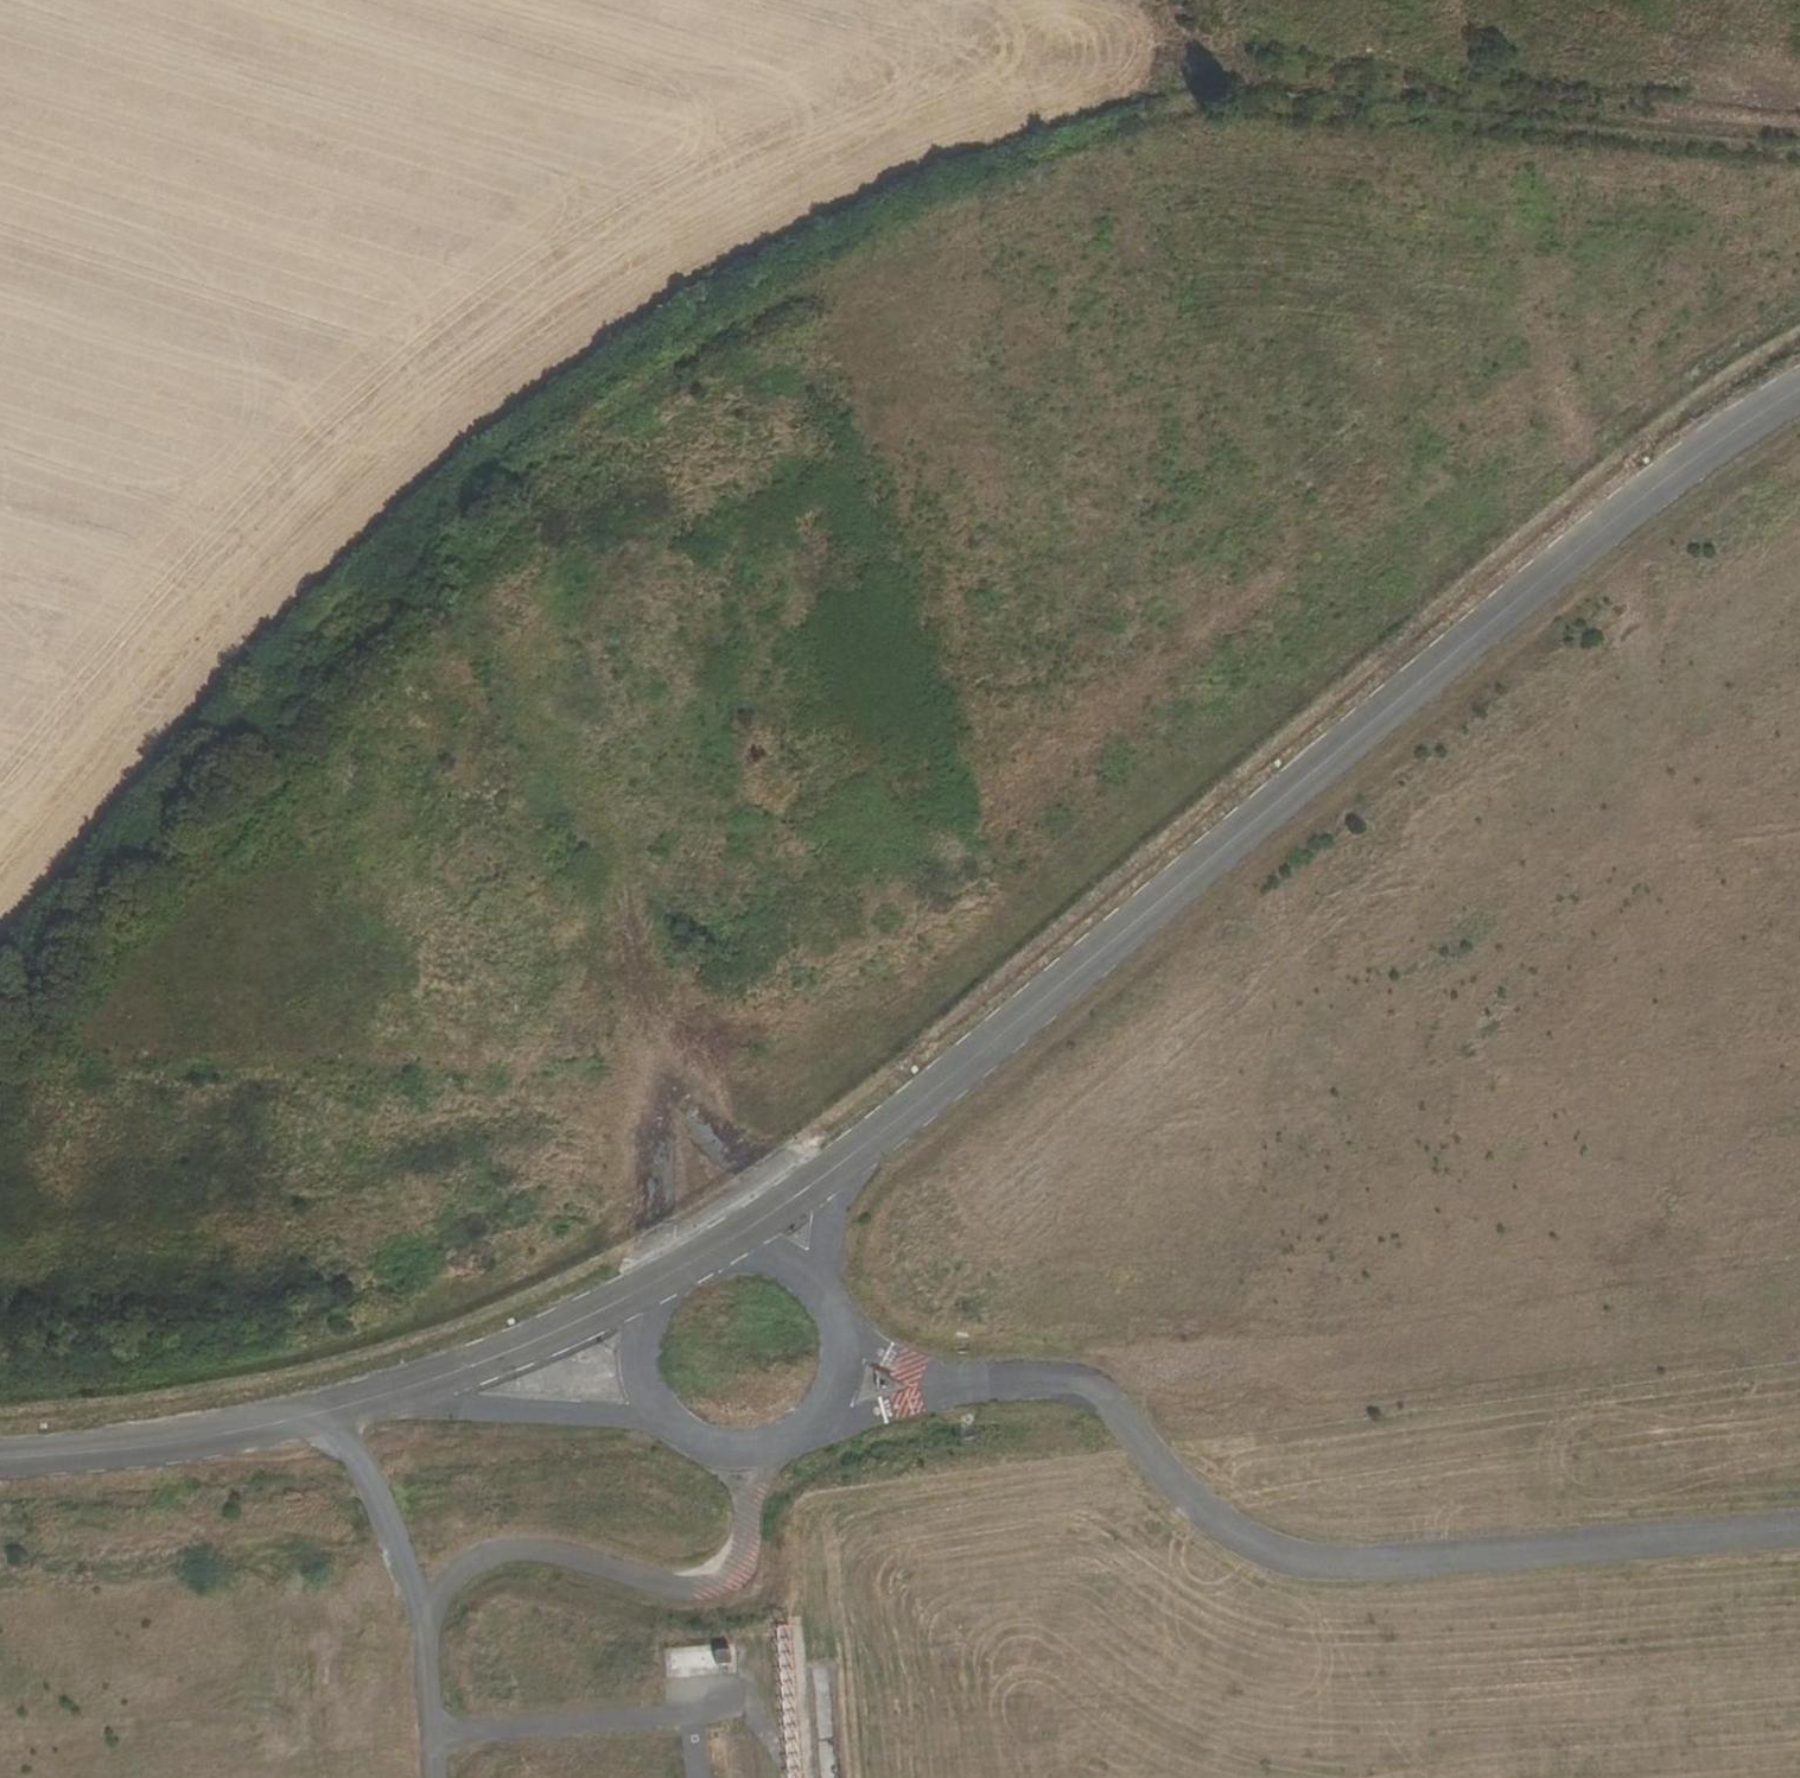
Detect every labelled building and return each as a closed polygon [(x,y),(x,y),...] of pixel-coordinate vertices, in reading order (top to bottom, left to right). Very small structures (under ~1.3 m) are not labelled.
[(718,1647),(659,1653),(660,1668),(720,1663),(718,1647)]
